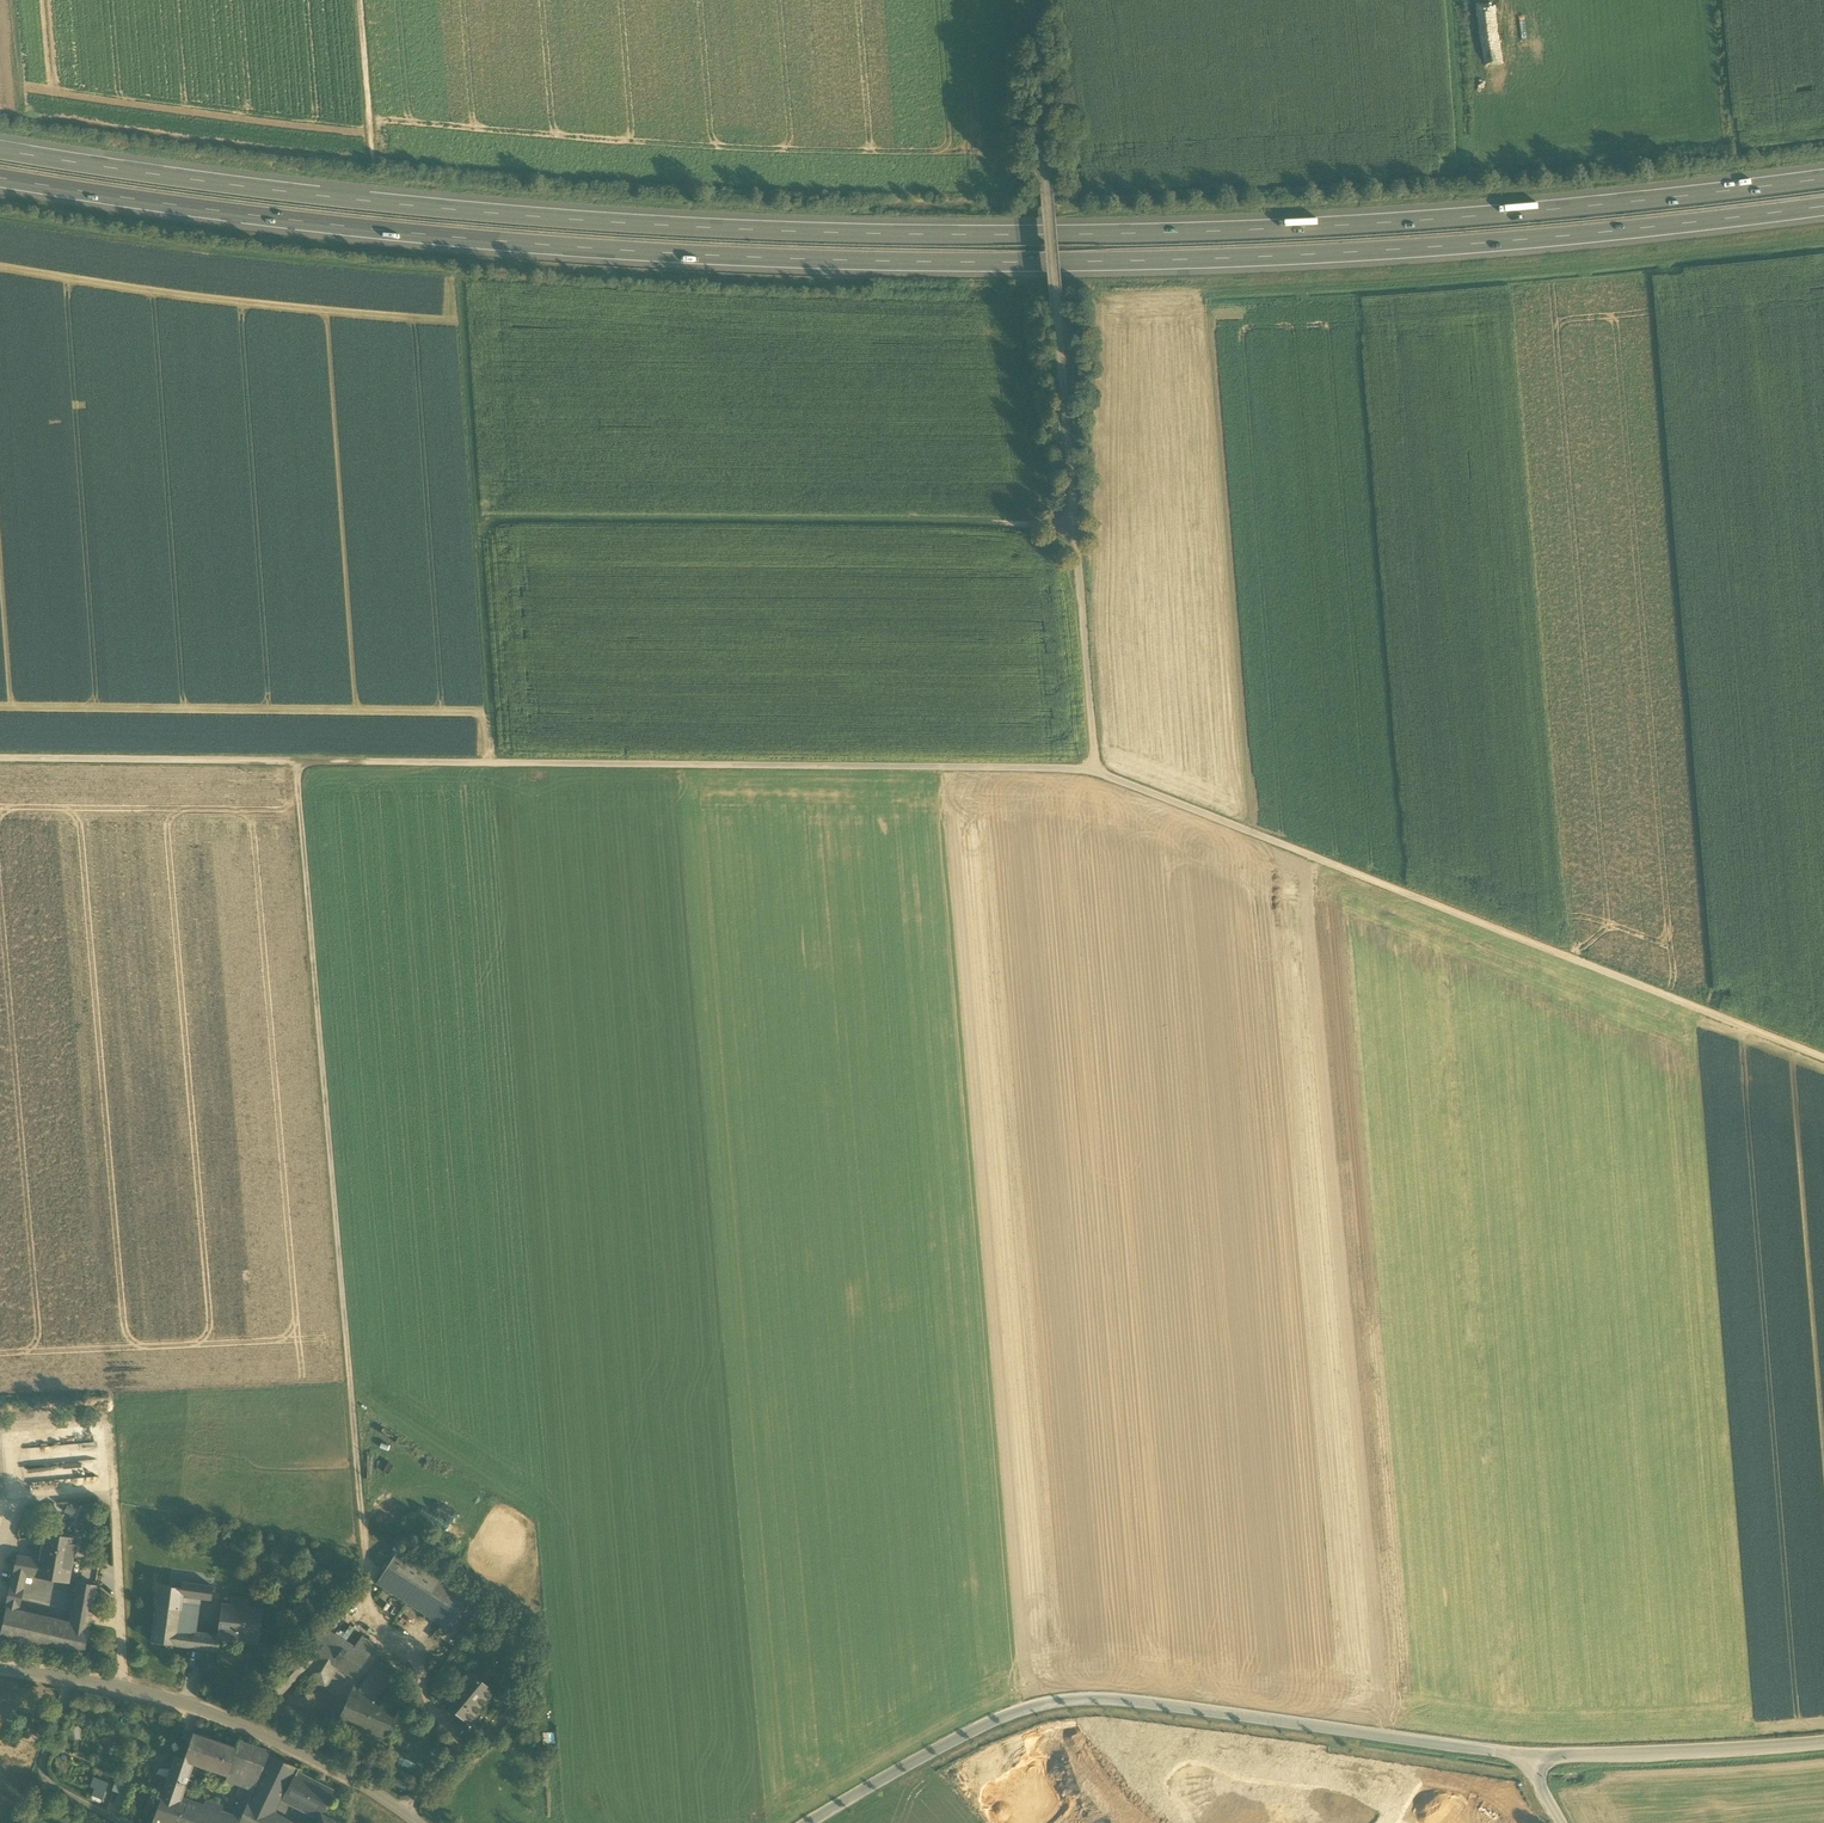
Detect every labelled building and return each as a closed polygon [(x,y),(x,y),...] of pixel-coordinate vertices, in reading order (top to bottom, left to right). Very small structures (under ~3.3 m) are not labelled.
[(1486,0),(1471,0),(1472,10),(1487,10),(1486,0)] [(1490,51),(1489,28),(1478,28),(1479,42),(1476,42),(1476,52),(1490,51)] [(36,1576),(68,1581),(75,1539),(44,1534),(39,1560),(36,1576)] [(447,1629),(448,1630),(470,1595),(421,1563),(399,1549),(376,1584),(447,1629)] [(25,1574),(36,1576),(39,1560),(18,1556),(15,1572),(25,1574)] [(7,1608),(17,1610),(25,1574),(15,1572),(7,1608)] [(77,1582),(72,1611),(91,1615),(96,1585),(77,1582)] [(183,1589),(182,1595),(199,1597),(210,1599),(212,1587),(198,1585),(184,1583),(183,1589)] [(159,1586),(157,1606),(180,1609),(182,1595),(183,1589),(159,1586)] [(193,1635),(199,1597),(182,1595),(180,1609),(177,1633),(193,1635)] [(232,1598),(231,1604),(223,1603),(218,1638),(219,1639),(258,1644),(263,1609),(247,1606),(248,1600),(232,1598)] [(177,1633),(180,1609),(157,1606),(152,1642),(192,1647),(193,1635),(177,1633)] [(89,1623),(70,1622),(70,1623),(17,1610),(7,1608),(6,1608),(0,1636),(0,1639),(83,1658),(89,1623)] [(72,1611),(70,1622),(89,1623),(91,1615),(72,1611)] [(353,1677),(369,1656),(355,1647),(324,1628),(306,1647),(318,1655),(339,1668),(353,1677)] [(201,1636),(193,1635),(192,1647),(200,1648),(201,1636)] [(218,1638),(201,1636),(200,1648),(217,1650),(219,1639),(218,1638)] [(363,1636),(355,1647),(369,1656),(378,1645),(363,1636)] [(275,1702),(301,1674),(318,1655),(306,1647),(264,1692),(275,1702)] [(339,1668),(318,1655),(301,1674),(325,1690),(339,1668)] [(447,1679),(456,1686),(466,1675),(467,1675),(472,1669),(463,1661),(447,1679)] [(358,1691),(376,1701),(394,1672),(378,1662),(375,1663),(358,1691)] [(444,1702),(468,1722),(490,1695),(481,1688),(467,1675),(466,1675),(456,1686),(444,1702)] [(481,1688),(490,1695),(498,1686),(489,1679),(485,1683),(481,1688)] [(354,1727),(383,1739),(396,1710),(376,1701),(358,1691),(353,1689),(337,1726),(352,1732),(354,1727)] [(264,1712),(266,1713),(273,1702),(272,1701),(264,1712)] [(280,1705),(273,1702),(266,1713),(274,1717),(280,1705)] [(21,1735),(28,1738),(31,1732),(37,1734),(39,1726),(33,1724),(36,1718),(28,1716),(26,1722),(20,1720),(17,1727),(23,1729),(21,1735)] [(79,1726),(68,1728),(70,1740),(81,1738),(79,1726)] [(193,1763),(227,1775),(234,1756),(237,1748),(236,1748),(193,1733),(185,1755),(184,1760),(193,1763)] [(237,1748),(234,1756),(255,1763),(245,1788),(239,1800),(232,1818),(238,1820),(240,1821),(249,1801),(268,1755),(269,1751),(238,1740),(236,1748),(237,1748)] [(162,1794),(181,1800),(185,1788),(188,1779),(193,1763),(184,1760),(185,1755),(176,1752),(162,1794)] [(268,1755),(249,1801),(274,1815),(281,1801),(297,1772),(298,1771),(299,1769),(268,1755)] [(239,1786),(245,1788),(255,1763),(234,1756),(227,1775),(227,1778),(225,1781),(239,1786)] [(281,1801),(318,1819),(322,1814),(333,1790),(297,1772),(281,1801)] [(131,1780),(116,1775),(111,1788),(126,1793),(131,1780)] [(95,1787),(98,1779),(93,1777),(89,1784),(95,1787)] [(107,1783),(98,1779),(95,1787),(91,1795),(100,1799),(107,1783)] [(193,1781),(188,1779),(185,1788),(190,1790),(193,1781)] [(399,1779),(396,1785),(405,1791),(408,1785),(399,1779)] [(234,1797),(239,1800),(245,1788),(239,1786),(234,1797)] [(153,1821),(152,1822),(173,1822),(181,1800),(162,1794),(153,1821)] [(238,1820),(232,1818),(220,1814),(204,1808),(181,1800),(173,1822),(237,1822),(238,1820)] [(204,1808),(220,1814),(222,1806),(206,1801),(204,1808)] [(274,1815),(249,1801),(240,1821),(240,1822),(287,1822),(274,1815)] [(316,1822),(334,1822),(336,1821),(322,1814),(318,1819),(316,1822)]
